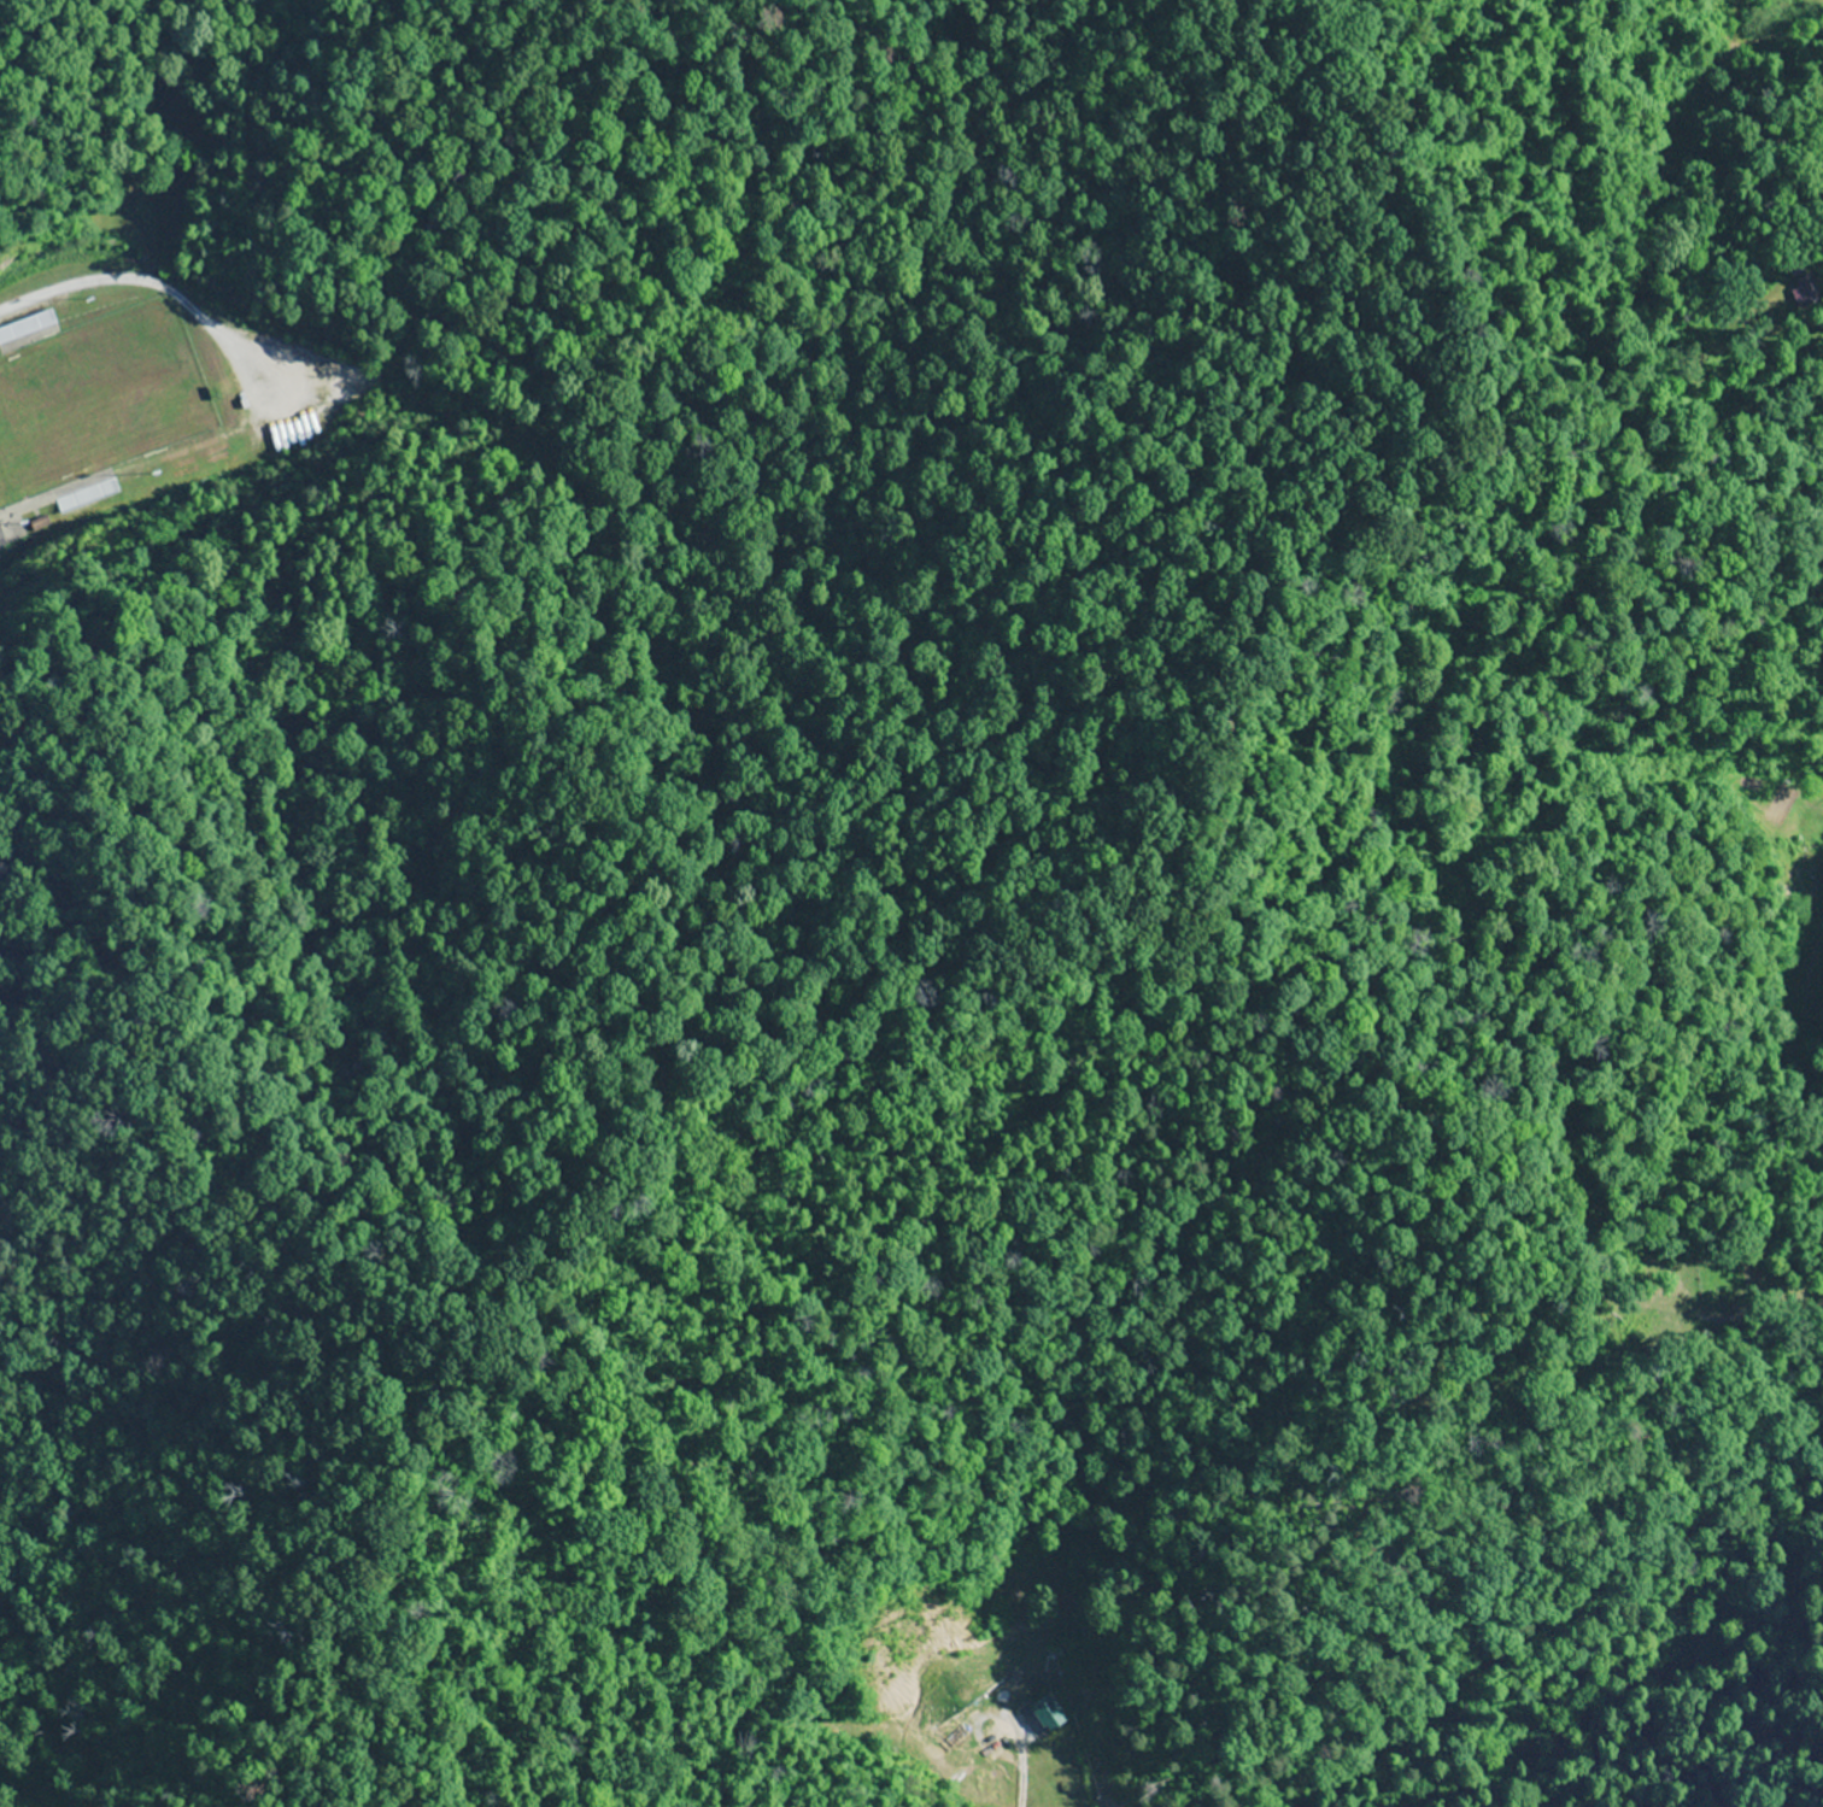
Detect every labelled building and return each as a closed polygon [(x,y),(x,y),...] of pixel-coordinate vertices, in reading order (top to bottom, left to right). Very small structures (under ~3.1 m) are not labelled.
[(1818,299),(1808,274),(1783,283),(1792,309),(1818,299)] [(51,311),(0,328),(0,345),(56,327),(51,311)] [(119,494),(115,482),(55,502),(59,514),(119,494)] [(1026,1708),(1046,1735),(1058,1726),(1050,1715),(1049,1715),(1038,1700),(1026,1708)]
